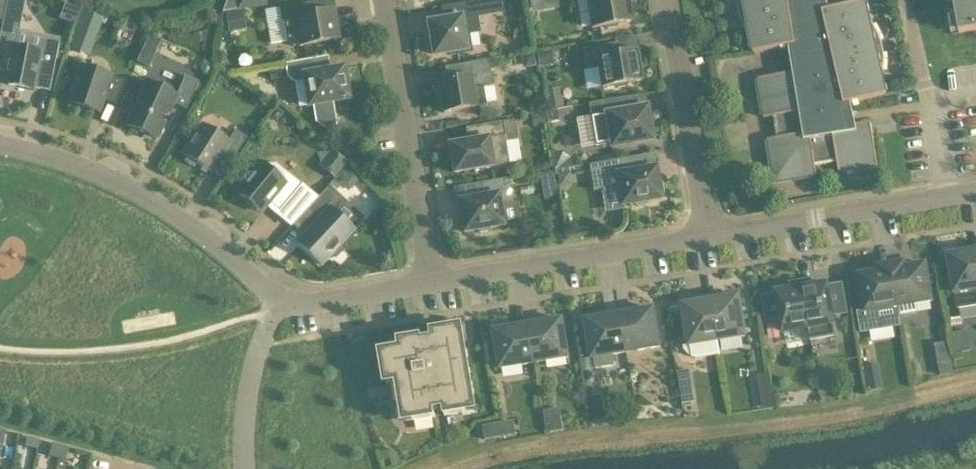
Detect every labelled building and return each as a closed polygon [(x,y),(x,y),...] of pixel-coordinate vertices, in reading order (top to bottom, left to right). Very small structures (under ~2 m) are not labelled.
[(0,32),(0,71),(6,73),(4,84),(34,90),(38,68),(53,71),(59,43),(43,40),(40,52),(11,46),(13,35),(17,36),(18,31),(24,0),(6,0),(0,32)] [(233,11),(237,10),(237,12),(267,7),(266,0),(228,0),(223,13),(227,12),(233,11)] [(428,40),(431,52),(433,52),(434,55),(448,53),(449,57),(473,53),(470,36),(480,34),(478,18),(495,15),(492,0),(486,0),(461,4),(463,17),(443,21),(428,23),(431,39),(428,40)] [(531,9),(542,7),(541,0),(530,0),(531,9)] [(591,28),(631,22),(627,0),(587,0),(591,28)] [(739,1),(740,7),(741,12),(743,18),(745,24),(747,29),(749,28),(751,37),(753,53),(789,47),(793,73),(758,79),(764,118),(774,117),(777,138),(768,140),(775,183),(811,176),(817,175),(816,166),(837,162),(839,172),(845,171),(857,169),(878,165),(873,135),(871,123),(856,125),(853,113),(853,111),(851,104),(886,96),(882,80),(881,74),(884,74),(884,67),(884,56),(882,48),(882,46),(878,35),(873,26),(873,25),(870,25),(865,2),(830,10),(827,1),(831,0),(739,0),(739,1)] [(959,33),(975,30),(975,0),(954,0),(959,33)] [(312,4),(280,9),(282,22),(283,22),(287,42),(294,47),(298,46),(299,47),(314,45),(318,48),(327,46),(330,42),(338,41),(333,12),(314,15),(312,4)] [(81,11),(68,48),(89,55),(102,18),(81,11)] [(227,12),(228,15),(226,15),(229,32),(246,29),(243,12),(234,14),(233,11),(227,12)] [(161,44),(149,39),(143,52),(154,58),(161,44)] [(616,44),(583,50),(587,71),(598,69),(602,88),(613,86),(616,88),(626,87),(628,83),(641,81),(636,52),(636,51),(617,54),(616,44)] [(528,66),(534,65),(532,53),(520,55),(521,61),(528,66)] [(553,66),(551,53),(536,55),(538,68),(553,66)] [(304,82),(308,107),(312,106),(316,123),(324,129),(337,127),(334,102),(348,100),(347,94),(350,94),(348,83),(345,83),(343,68),(329,71),(328,57),(269,68),(271,82),(288,79),(296,84),(304,82)] [(200,67),(202,75),(209,78),(214,66),(203,60),(200,67)] [(441,95),(438,96),(441,110),(443,109),(444,113),(486,106),(483,88),(493,87),(489,61),(463,65),(465,78),(447,81),(438,83),(441,95)] [(103,101),(115,105),(123,81),(80,67),(69,102),(99,112),(103,101)] [(217,69),(211,82),(219,86),(226,74),(217,69)] [(176,96),(173,95),(174,92),(173,90),(171,87),(168,85),(164,83),(160,82),(157,81),(152,82),(151,84),(147,82),(127,126),(156,139),(173,104),(186,110),(199,82),(185,76),(176,96)] [(628,98),(589,105),(596,146),(611,143),(612,146),(651,140),(648,119),(646,111),(644,111),(644,108),(642,109),(630,111),(628,98)] [(278,119),(282,114),(276,109),(269,117),(273,120),(278,119)] [(559,122),(557,110),(545,112),(547,124),(559,122)] [(533,115),(535,128),(546,126),(543,113),(533,115)] [(454,173),(493,167),(509,164),(505,143),(517,141),(514,120),(465,128),(468,142),(449,145),(449,148),(447,149),(450,166),(452,165),(454,173)] [(229,141),(203,125),(184,155),(210,172),(223,152),(233,158),(246,138),(235,131),(229,141)] [(328,172),(336,179),(349,163),(341,157),(328,172)] [(595,165),(589,166),(594,191),(603,190),(603,193),(604,193),(618,191),(620,205),(621,206),(622,206),(622,205),(633,204),(636,206),(646,205),(648,201),(661,199),(660,195),(662,192),(661,184),(658,182),(656,168),(631,172),(629,159),(613,162),(595,165)] [(279,212),(302,184),(276,163),(268,163),(265,167),(261,163),(237,192),(261,213),(269,203),(279,212)] [(339,184),(344,188),(352,188),(359,179),(350,171),(339,184)] [(571,186),(569,172),(555,175),(558,188),(571,186)] [(552,173),(539,175),(541,189),(555,186),(552,173)] [(461,215),(458,218),(460,227),(463,229),(464,233),(476,230),(480,233),(488,232),(491,228),(503,226),(501,210),(505,209),(504,204),(514,203),(510,179),(476,185),(478,198),(458,201),(461,215)] [(305,235),(297,243),(320,265),(328,256),(331,259),(337,259),(343,252),(343,247),(340,244),(353,229),(362,220),(340,200),(327,188),(318,198),(308,209),(320,219),(305,235)] [(948,255),(957,310),(975,307),(975,251),(948,255)] [(905,263),(891,265),(899,307),(900,314),(917,311),(916,304),(932,301),(926,264),(906,267),(905,263)] [(865,311),(859,312),(862,334),(902,327),(900,314),(899,307),(891,265),(878,267),(879,272),(859,275),(865,311)] [(813,278),(801,280),(809,328),(811,340),(811,341),(837,337),(834,324),(833,315),(847,313),(842,285),(828,287),(828,283),(814,286),(813,278)] [(777,296),(763,298),(767,320),(780,318),(783,332),(784,332),(786,344),(810,340),(811,340),(809,328),(801,280),(788,282),(790,290),(776,292),(777,296)] [(710,295),(720,354),(717,340),(745,336),(738,296),(724,298),(723,293),(710,295)] [(720,354),(710,295),(696,297),(697,303),(683,305),(690,345),(683,346),(684,350),(689,356),(695,359),(720,354)] [(619,310),(626,352),(660,347),(654,309),(634,312),(633,307),(619,310)] [(626,352),(619,310),(604,312),(605,317),(586,320),(592,358),(594,358),(596,368),(615,365),(613,355),(626,352)] [(528,325),(535,363),(568,357),(562,319),(528,325)] [(535,363),(528,325),(494,331),(501,369),(535,363)] [(466,404),(474,402),(463,336),(455,338),(453,329),(431,333),(432,337),(400,342),(401,350),(390,352),(391,360),(383,362),(386,384),(398,382),(403,414),(412,413),(413,421),(467,412),(466,404)] [(952,331),(955,351),(969,349),(965,329),(952,331)] [(950,357),(939,359),(941,375),(953,373),(950,357)] [(863,367),(867,391),(882,388),(877,365),(863,367)] [(772,392),(769,374),(758,376),(760,394),(772,392)] [(691,399),(690,386),(680,387),(681,400),(691,399)] [(603,409),(601,396),(588,398),(590,411),(603,409)] [(544,411),(547,431),(561,429),(559,409),(544,411)] [(498,425),(482,427),(484,440),(500,438),(498,425)] [(27,439),(26,447),(37,450),(39,441),(27,439)] [(49,456),(57,458),(60,447),(52,444),(49,456)] [(60,447),(57,458),(65,460),(69,449),(60,447)]
